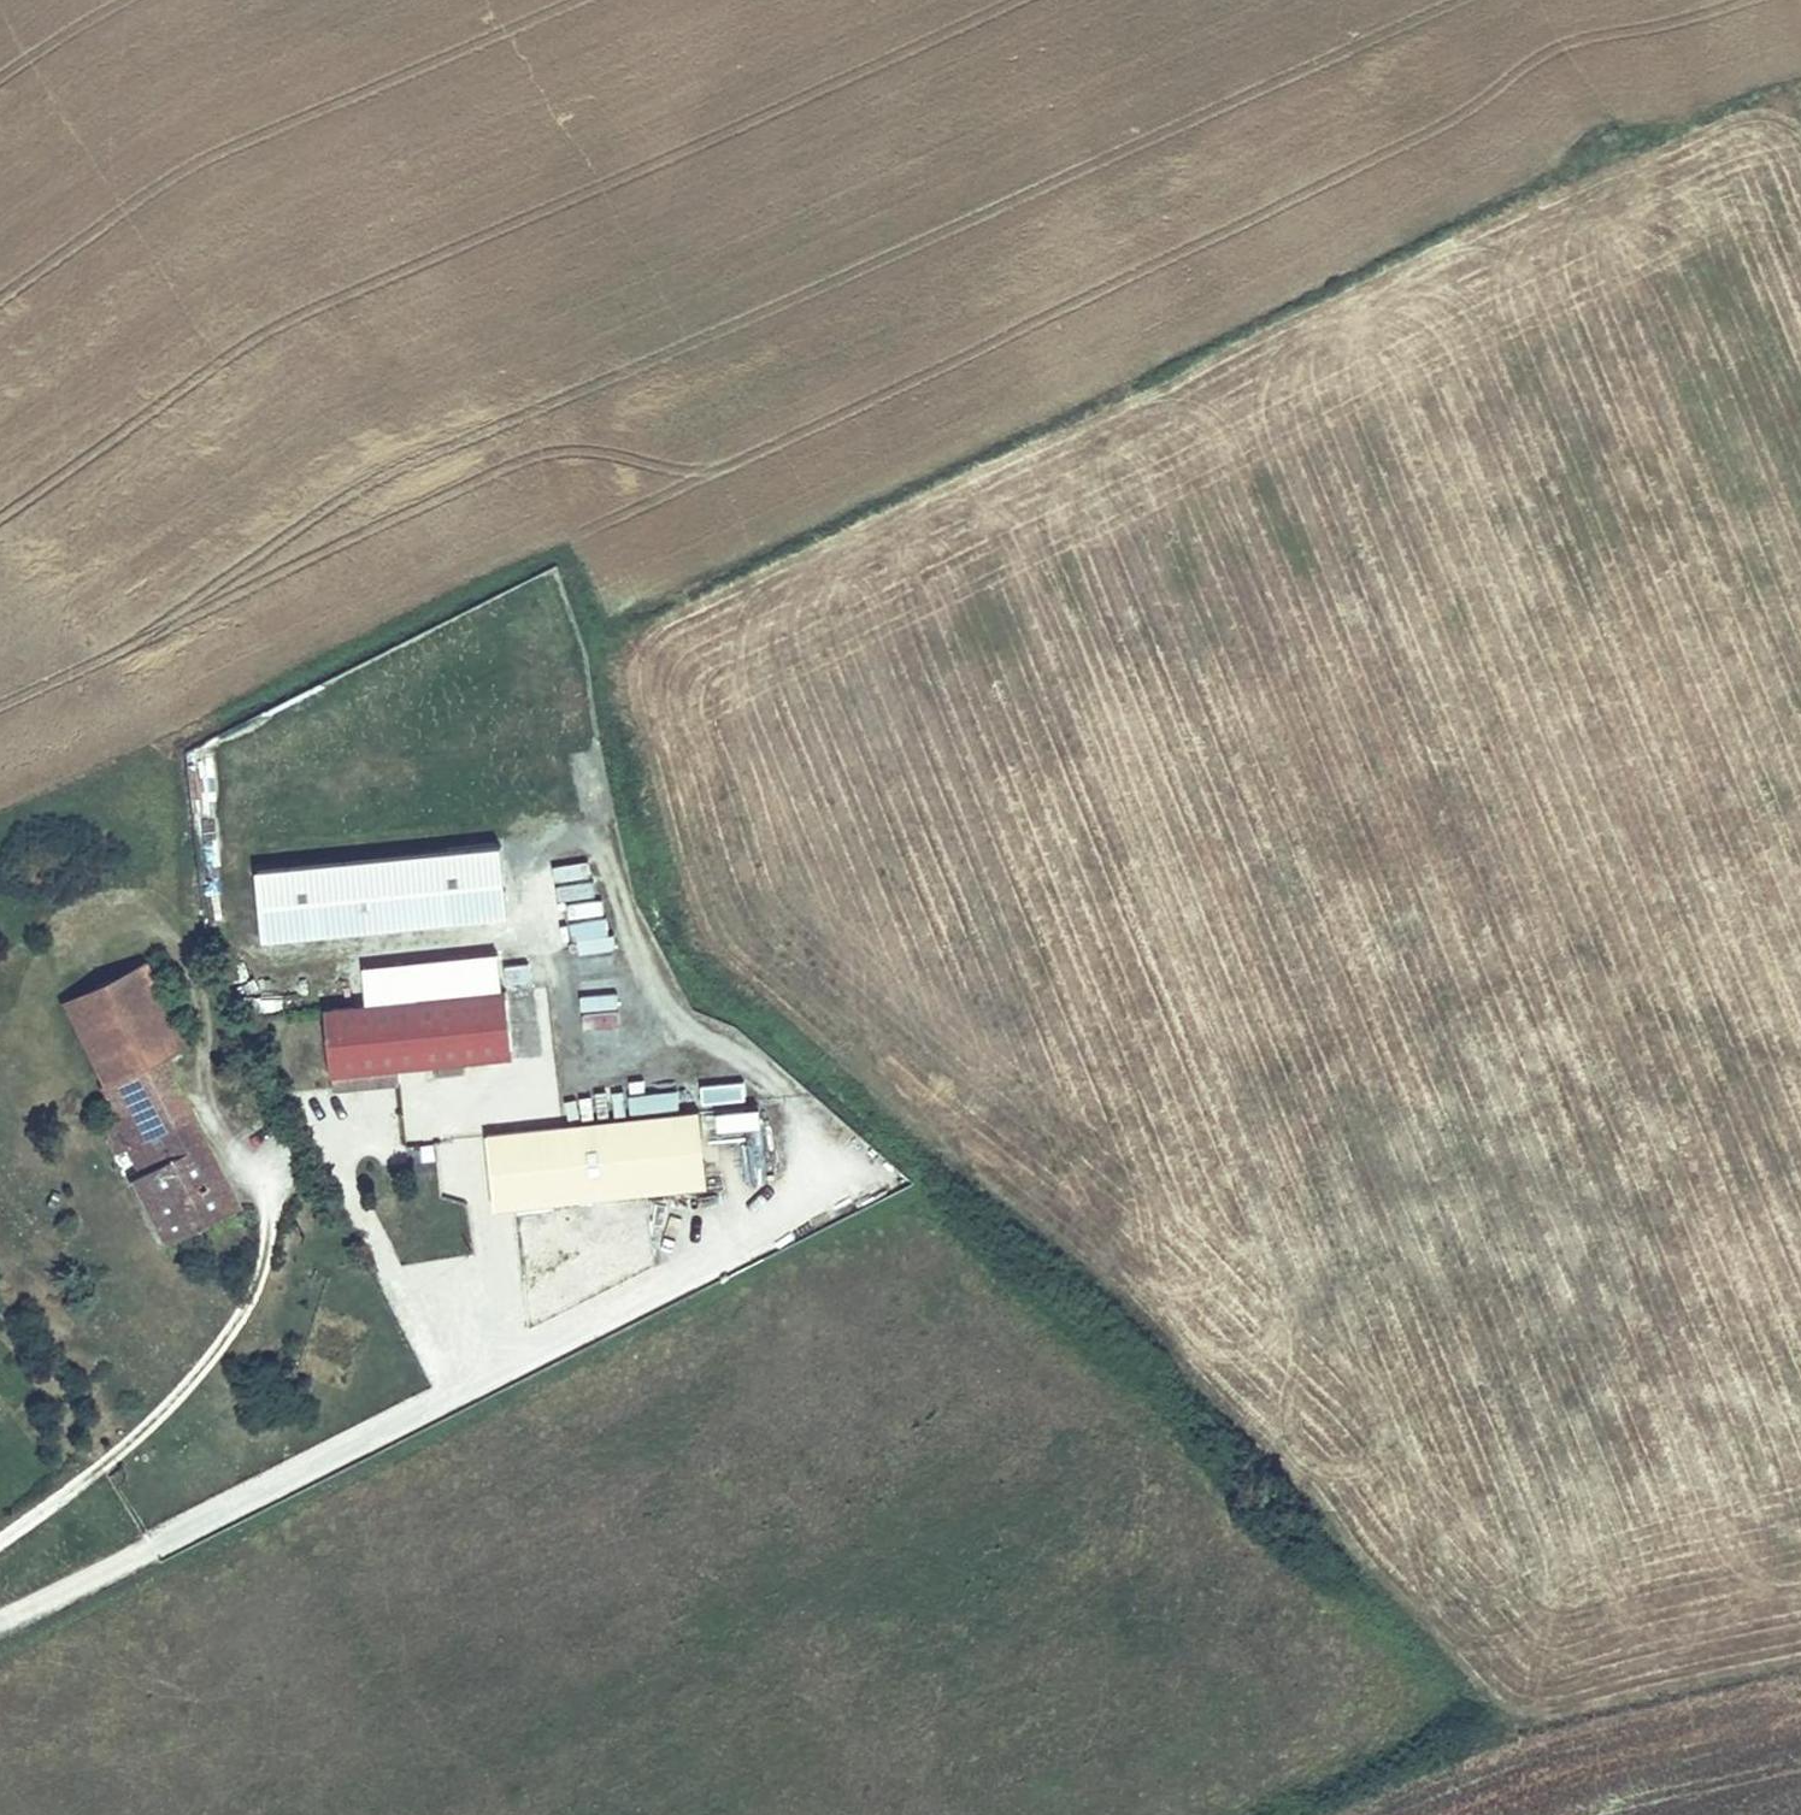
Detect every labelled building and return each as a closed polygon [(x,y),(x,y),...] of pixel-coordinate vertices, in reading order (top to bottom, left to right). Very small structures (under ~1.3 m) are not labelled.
[(580,917),(576,876),(573,846),(214,877),(216,902),(220,948),(580,917)] [(579,1013),(616,1010),(610,922),(573,925),(579,1013)] [(71,990),(110,1069),(168,1045),(191,1035),(151,951),(71,990)] [(518,986),(339,1005),(344,1069),(523,1048),(518,986)] [(168,1045),(110,1069),(123,1096),(109,1103),(169,1224),(238,1189),(168,1045)] [(471,1131),(479,1207),(743,1180),(736,1105),(471,1131)] [(402,1173),(406,1195),(440,1190),(433,1146),(418,1148),(421,1170),(402,1173)]
